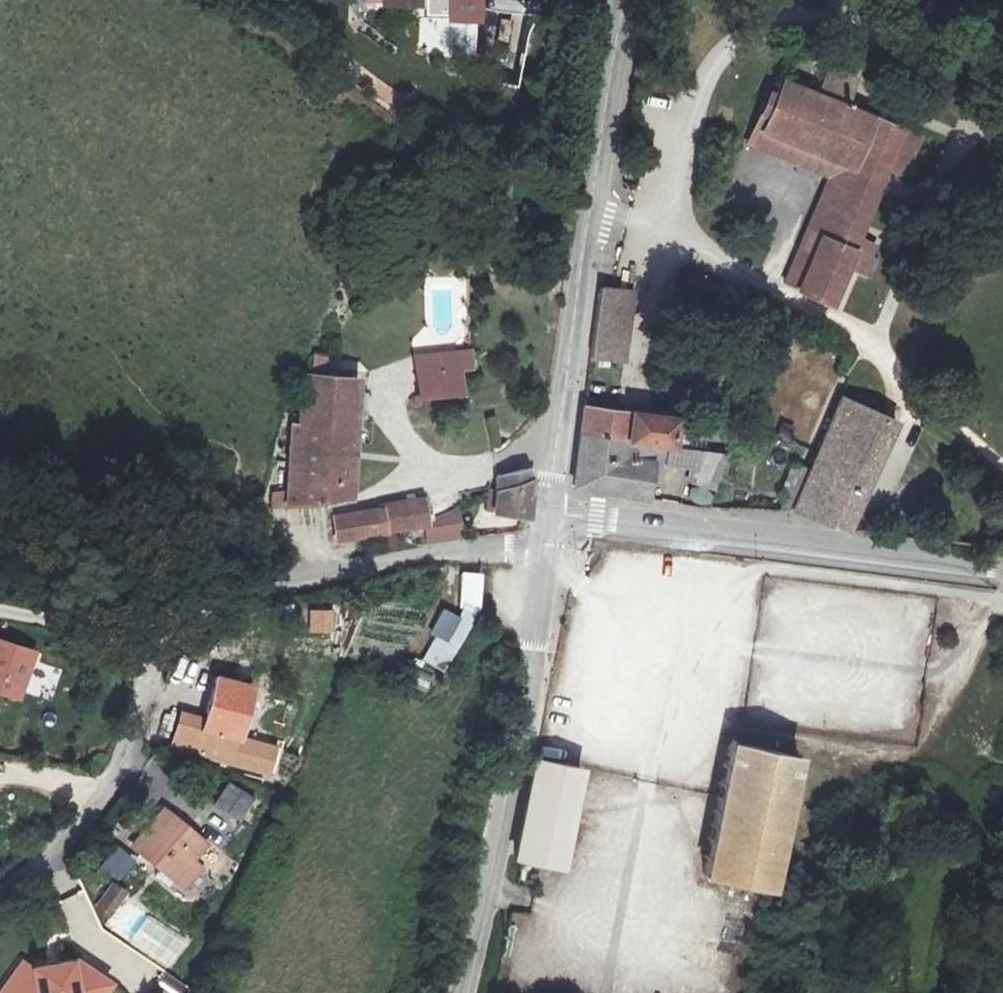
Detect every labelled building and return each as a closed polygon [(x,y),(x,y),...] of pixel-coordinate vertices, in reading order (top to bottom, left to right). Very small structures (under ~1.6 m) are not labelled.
[(789,79),(771,132),(855,169),(808,290),(840,303),(854,266),(878,275),(886,256),(874,253),(881,238),(867,233),(892,172),(911,180),(919,161),(909,158),(918,133),(860,108),(872,73),(836,57),(821,91),(789,79)] [(786,281),(808,290),(855,169),(771,132),(762,153),(833,182),(816,229),(808,225),(786,281)] [(612,288),(604,356),(641,361),(648,294),(612,288)] [(453,371),(418,375),(421,396),(464,391),(462,370),(472,369),(470,351),(451,354),(453,371)] [(416,358),(418,375),(453,371),(451,354),(416,358)] [(277,484),(275,502),(278,503),(323,499),(359,495),(367,375),(310,372),(309,375),(304,415),(297,416),(291,481),(277,484)] [(793,501),(843,523),(893,406),(844,382),(793,501)] [(680,444),(683,413),(598,404),(595,433),(631,437),(665,442),(676,443),(680,444)] [(630,455),(631,437),(595,433),(589,485),(667,500),(670,487),(657,485),(662,460),(630,455)] [(665,442),(631,437),(630,455),(662,460),(665,442)] [(680,444),(676,443),(674,461),(726,468),(732,450),(680,444)] [(506,471),(503,489),(500,511),(536,515),(541,478),(533,468),(506,471)] [(500,511),(503,489),(496,488),(493,512),(500,511)] [(431,526),(428,501),(385,508),(388,534),(431,526)] [(336,515),(339,542),(388,534),(385,508),(380,509),(336,515)] [(449,674),(488,581),(469,573),(451,614),(442,610),(420,662),(449,674)] [(0,642),(0,694),(17,700),(32,654),(0,642)] [(259,686),(215,674),(201,725),(245,737),(259,686)] [(173,746),(238,764),(243,745),(178,728),(173,746)] [(729,739),(718,737),(706,794),(692,866),(765,881),(791,751),(729,739)] [(527,753),(510,859),(558,867),(577,763),(538,755),(527,753)] [(251,795),(229,783),(216,809),(238,821),(251,795)] [(174,878),(195,853),(206,840),(165,807),(134,846),(174,878)] [(100,870),(117,884),(135,862),(118,848),(100,870)] [(209,864),(195,853),(174,878),(188,890),(209,864)] [(20,960),(0,990),(0,992),(100,992),(109,980),(73,957),(29,966),(20,960)] [(156,988),(166,992),(189,992),(191,990),(163,975),(156,988)]
